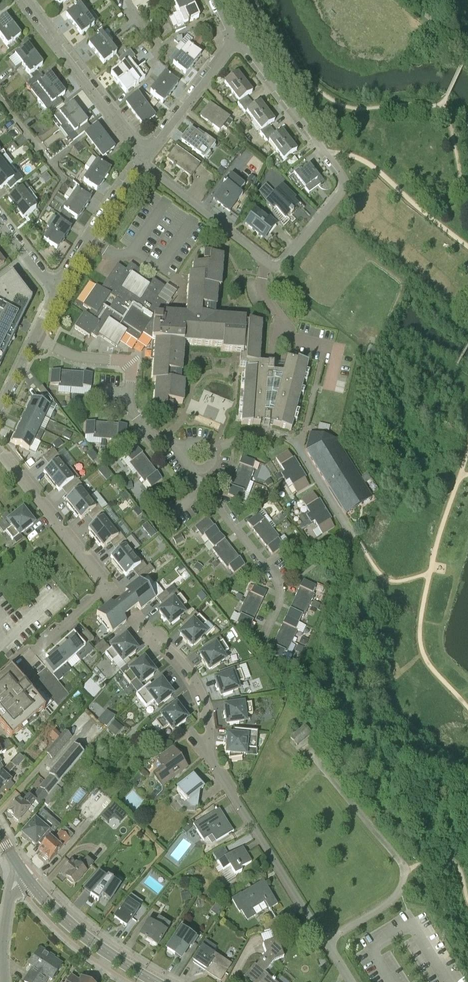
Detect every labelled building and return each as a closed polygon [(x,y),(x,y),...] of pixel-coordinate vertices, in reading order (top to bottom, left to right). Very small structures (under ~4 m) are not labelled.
[(87,16),(89,14),(83,6),(84,5),(80,0),(77,0),(75,2),(79,6),(66,16),(74,26),(87,16)] [(178,14),(193,7),(190,0),(179,0),(173,2),(178,14)] [(176,32),(186,27),(185,25),(199,18),(193,7),(178,14),(169,18),(176,32)] [(74,26),(81,35),(94,25),(87,16),(74,26)] [(13,27),(5,17),(0,21),(0,36),(13,27)] [(20,36),(13,27),(0,36),(0,37),(7,46),(20,36)] [(88,45),(96,54),(109,45),(113,42),(102,28),(98,31),(101,35),(88,45)] [(201,55),(193,49),(188,45),(192,40),(187,36),(181,44),(180,43),(175,50),(180,55),(193,65),(201,55)] [(96,54),(103,64),(116,55),(109,45),(96,54)] [(35,56),(27,46),(15,56),(22,66),(35,56)] [(111,74),(118,83),(136,69),(129,60),(134,57),(130,52),(120,59),(123,64),(111,74)] [(185,74),(193,65),(180,55),(172,64),(185,74)] [(35,56),(22,66),(29,75),(42,65),(35,56)] [(118,83),(126,93),(145,79),(149,71),(148,70),(143,65),(137,70),(136,69),(118,83)] [(232,93),(244,83),(237,73),(224,83),(232,93)] [(37,100),(41,97),(57,85),(50,75),(44,79),(41,74),(26,85),(37,100)] [(170,93),(178,84),(165,74),(157,83),(170,93)] [(163,103),(170,93),(157,83),(150,93),(163,103)] [(237,104),(241,109),(250,101),(247,97),(252,93),(244,83),(232,93),(239,103),(237,104)] [(52,111),(56,108),(52,104),(65,94),(57,85),(41,97),(52,111)] [(137,95),(126,103),(135,115),(146,106),(137,95)] [(254,122),(266,112),(256,98),(251,102),(250,101),(241,109),(244,113),(246,112),(254,122)] [(55,117),(62,127),(79,114),(72,104),(60,113),(56,108),(52,111),(52,112),(47,116),(50,121),(55,117)] [(210,105),(200,117),(219,131),(228,119),(210,105)] [(155,117),(146,106),(135,115),(143,126),(155,117)] [(263,138),(273,131),(272,130),(278,126),(266,112),(254,122),(261,132),(260,133),(263,138)] [(66,139),(69,144),(90,128),(79,114),(62,127),(69,136),(66,139)] [(94,146),(105,137),(97,126),(85,135),(94,146)] [(191,129),(182,141),(203,158),(214,144),(204,136),(203,138),(191,129)] [(276,151),(289,141),(281,132),(276,135),(273,131),(263,138),(267,143),(269,141),(276,151)] [(94,146),(103,157),(114,149),(105,137),(94,146)] [(78,154),(87,147),(82,140),(73,147),(78,154)] [(284,161),(296,151),(289,141),(276,151),(284,161)] [(167,160),(190,178),(199,166),(176,147),(167,160)] [(6,170),(12,165),(2,151),(0,152),(0,175),(6,170)] [(85,168),(90,172),(90,171),(104,180),(110,170),(92,158),(85,168)] [(6,170),(0,175),(0,188),(1,189),(13,180),(12,178),(16,174),(11,167),(6,171),(6,170)] [(309,193),(320,185),(324,181),(320,176),(317,178),(314,174),(313,173),(312,173),(308,168),(302,173),(299,170),(299,169),(294,173),(309,193)] [(97,191),(104,180),(90,171),(90,172),(84,182),(97,191)] [(217,202),(230,212),(243,196),(239,193),(244,185),(231,175),(222,185),(224,186),(214,199),(217,202)] [(107,181),(101,191),(105,193),(111,184),(107,181)] [(265,197),(273,189),(267,183),(259,192),(265,197)] [(16,209),(33,195),(33,196),(35,194),(31,189),(29,190),(26,186),(8,199),(16,209)] [(81,193),(82,192),(75,187),(72,192),(75,194),(70,201),(83,210),(91,200),(81,193)] [(269,200),(285,217),(297,205),(288,196),(290,194),(282,187),(269,200)] [(23,219),(36,209),(38,211),(39,210),(37,202),(33,196),(33,195),(16,209),(23,219)] [(83,210),(70,201),(63,211),(77,220),(83,210)] [(245,224),(264,239),(277,223),(269,217),(266,220),(256,212),(245,224)] [(50,231),(63,240),(71,229),(54,218),(47,227),(50,230),(50,231)] [(43,241),(57,250),(63,240),(50,231),(43,241)] [(74,328),(86,336),(88,333),(97,338),(99,335),(117,347),(126,334),(137,342),(143,334),(152,340),(152,341),(155,341),(155,342),(158,342),(156,360),(154,360),(152,382),(156,382),(154,412),(165,413),(165,416),(172,416),(173,406),(170,406),(170,403),(182,404),(184,383),(177,382),(177,373),(181,374),(183,343),(222,346),(222,350),(245,352),(245,357),(242,357),(242,367),(245,367),(241,424),(252,425),(252,424),(260,425),(260,423),(263,423),(263,425),(269,426),(269,424),(273,425),(280,427),(280,428),(291,431),(291,430),(308,363),(297,361),(286,358),(284,368),(273,367),(273,365),(258,364),(261,324),(248,323),(245,323),(246,319),(215,317),(211,316),(212,308),(216,308),(217,288),(220,288),(222,257),(210,256),(211,253),(204,253),(203,263),(205,263),(205,266),(193,265),(193,275),(189,275),(187,315),(162,313),(162,310),(167,303),(159,298),(166,288),(153,279),(148,287),(131,275),(136,268),(130,264),(126,270),(117,265),(111,274),(113,275),(109,280),(107,279),(101,289),(96,285),(83,305),(91,310),(87,316),(84,313),(74,328)] [(11,273),(0,282),(0,363),(7,348),(8,348),(14,336),(13,336),(17,327),(10,324),(17,309),(31,298),(25,291),(26,290),(18,280),(17,280),(11,273)] [(71,388),(72,372),(52,370),(50,384),(58,385),(58,387),(71,388)] [(92,374),(72,372),(71,388),(83,389),(83,387),(91,388),(92,374)] [(47,396),(49,395),(42,386),(37,390),(42,395),(39,401),(33,399),(31,402),(29,401),(26,409),(28,410),(44,418),(50,407),(49,407),(51,402),(47,396)] [(39,429),(44,418),(28,410),(26,413),(24,412),(20,420),(23,421),(39,429)] [(34,440),(39,429),(23,421),(21,424),(19,423),(15,431),(18,432),(34,440)] [(105,440),(106,423),(86,422),(85,436),(93,436),(93,439),(101,439),(100,447),(106,448),(106,440),(105,440)] [(118,438),(126,439),(127,425),(106,423),(105,440),(106,440),(118,441),(118,438)] [(29,451),(34,440),(18,432),(16,435),(14,434),(10,442),(29,451)] [(311,434),(307,451),(346,514),(363,503),(358,495),(367,490),(336,440),(311,434)] [(129,464),(136,474),(150,463),(137,447),(125,456),(130,462),(129,464)] [(45,457),(48,461),(58,454),(54,449),(45,457)] [(66,449),(60,453),(70,467),(76,462),(66,449)] [(288,451),(279,456),(276,458),(281,466),(284,472),(281,474),(283,478),(300,467),(297,461),(295,463),(288,451)] [(50,483),(69,468),(58,454),(48,461),(52,466),(44,472),(46,475),(44,477),(50,483)] [(235,476),(250,481),(254,470),(252,469),(255,462),(242,457),(235,476)] [(162,479),(150,463),(136,474),(144,483),(146,481),(151,488),(162,479)] [(65,487),(69,491),(80,482),(78,480),(80,479),(70,467),(69,468),(50,483),(55,490),(56,488),(59,492),(65,487)] [(304,473),(300,467),(283,478),(286,482),(289,480),(293,486),(292,486),(297,493),(309,486),(302,475),(304,473)] [(228,495),(241,500),(244,492),(246,493),(250,481),(235,476),(228,495)] [(72,512),(91,496),(80,482),(69,491),(72,495),(66,500),(68,504),(67,505),(72,512)] [(93,495),(103,508),(108,505),(99,491),(93,495)] [(310,514),(306,516),(309,520),(326,509),(322,503),(320,504),(313,493),(301,500),(306,508),(310,514)] [(89,513),(93,518),(102,510),(91,496),(72,512),(77,518),(79,517),(81,520),(89,513)] [(326,509),(309,520),(311,524),(315,522),(318,528),(322,535),(334,528),(327,516),(329,515),(326,509)] [(14,517),(9,521),(12,526),(6,531),(13,540),(33,524),(30,519),(32,517),(28,513),(26,515),(23,510),(21,512),(20,510),(13,516),(14,517)] [(94,540),(113,525),(102,510),(93,518),(96,522),(88,529),(91,532),(89,533),(94,540)] [(260,539),(272,529),(265,519),(263,521),(258,514),(247,523),(260,539)] [(309,520),(306,516),(305,514),(300,517),(303,523),(309,520)] [(207,517),(195,527),(197,531),(202,537),(204,536),(209,542),(220,533),(207,517)] [(272,523),(275,526),(282,521),(279,517),(272,523)] [(147,522),(142,526),(151,538),(157,534),(147,522)] [(112,542),(115,546),(125,539),(113,525),(94,540),(99,546),(101,545),(104,548),(112,542)] [(260,539),(272,555),(283,546),(278,540),(280,538),(272,529),(260,539)] [(211,550),(217,556),(219,559),(232,549),(220,533),(209,542),(213,548),(211,550)] [(176,545),(184,541),(181,535),(173,539),(176,545)] [(136,553),(125,539),(115,546),(119,551),(111,557),(113,560),(111,561),(117,568),(136,553)] [(214,569),(222,563),(227,569),(228,568),(233,574),(245,565),(232,549),(219,559),(212,565),(214,569)] [(136,553),(117,568),(122,575),(123,573),(126,576),(134,570),(138,574),(147,567),(136,553)] [(150,565),(147,567),(138,574),(143,580),(154,571),(150,565)] [(128,595),(126,597),(127,598),(129,596),(133,601),(149,588),(144,582),(142,583),(140,580),(139,580),(125,592),(128,595)] [(295,598),(310,605),(311,602),(314,595),(312,594),(316,586),(303,580),(295,598)] [(243,604),(258,610),(267,592),(254,586),(251,593),(248,592),(243,604)] [(154,595),(149,588),(133,601),(137,606),(135,607),(135,608),(137,607),(140,611),(154,599),(155,599),(153,596),(154,595)] [(176,590),(170,596),(160,603),(164,608),(159,611),(163,616),(161,618),(164,622),(166,620),(170,625),(172,623),(173,625),(180,619),(179,618),(184,614),(181,609),(187,604),(176,590)] [(156,598),(160,603),(170,596),(166,591),(156,598)] [(202,591),(198,595),(202,601),(207,597),(202,591)] [(124,616),(125,616),(135,608),(135,607),(137,606),(133,601),(129,596),(127,598),(126,597),(116,605),(117,606),(115,607),(119,612),(123,617),(124,616)] [(304,617),(306,612),(314,616),(317,610),(315,609),(316,608),(311,606),(310,605),(295,598),(287,616),(299,622),(302,616),(304,617)] [(97,619),(102,625),(119,612),(115,607),(117,606),(116,605),(114,607),(111,603),(97,614),(99,617),(97,619)] [(243,604),(241,608),(238,615),(240,616),(237,623),(249,629),(258,610),(243,604)] [(180,626),(184,630),(180,634),(185,638),(183,640),(186,644),(188,642),(192,646),(194,645),(195,646),(202,639),(201,638),(205,634),(201,630),(207,623),(195,611),(180,626)] [(119,612),(102,625),(108,632),(109,630),(112,633),(126,622),(123,618),(125,616),(124,616),(123,617),(119,612)] [(287,616),(278,633),(293,641),(298,632),(295,630),(299,622),(287,616)] [(94,640),(90,635),(86,631),(81,635),(89,643),(94,640)] [(287,654),(293,641),(278,633),(269,653),(281,660),(285,652),(287,654)] [(70,637),(64,642),(76,656),(89,643),(81,635),(77,638),(75,635),(71,638),(70,637)] [(202,647),(205,652),(200,655),(204,660),(201,661),(204,666),(206,664),(210,669),(211,668),(212,669),(220,664),(219,663),(225,660),(221,655),(229,650),(219,636),(202,647)] [(119,656),(123,661),(128,657),(128,658),(136,652),(135,651),(137,650),(133,645),(135,644),(132,640),(130,641),(126,637),(105,653),(112,662),(119,656)] [(299,644),(305,646),(307,641),(301,638),(299,644)] [(103,641),(94,648),(97,653),(107,645),(103,641)] [(67,664),(76,656),(64,642),(55,650),(67,664)] [(295,652),(301,654),(304,648),(298,646),(295,652)] [(45,658),(47,659),(50,662),(45,666),(47,668),(46,668),(58,682),(71,669),(67,664),(55,650),(45,658)] [(5,656),(8,660),(14,656),(10,652),(5,656)] [(123,675),(130,684),(137,679),(141,684),(146,680),(146,681),(154,675),(153,674),(155,673),(151,668),(153,666),(150,662),(148,664),(144,659),(139,663),(136,658),(126,666),(130,670),(123,675)] [(68,694),(64,689),(58,682),(46,668),(28,684),(11,664),(0,674),(0,725),(11,738),(43,708),(50,716),(69,695),(68,694)] [(221,678),(216,679),(218,685),(215,686),(217,691),(219,690),(221,696),(223,695),(224,696),(233,693),(232,692),(238,690),(236,684),(244,681),(238,665),(219,672),(221,678)] [(136,695),(146,707),(154,701),(158,706),(163,702),(164,703),(171,697),(170,696),(172,695),(168,690),(170,688),(167,684),(165,686),(161,681),(153,688),(150,684),(136,695)] [(69,684),(64,689),(68,694),(74,689),(69,684)] [(230,700),(231,706),(225,707),(226,713),(223,713),(224,718),(227,718),(227,724),(230,724),(230,725),(239,724),(239,722),(245,721),(244,715),(253,714),(251,703),(243,704),(242,699),(230,700)] [(173,730),(178,726),(179,727),(186,721),(185,720),(187,719),(183,714),(185,712),(182,708),(180,710),(176,705),(155,721),(162,730),(169,725),(173,730)] [(106,728),(115,718),(106,710),(97,720),(106,728)] [(306,726),(298,732),(291,738),(295,742),(298,740),(299,742),(311,732),(312,733),(306,726)] [(229,759),(242,757),(243,754),(245,754),(245,748),(256,749),(258,732),(234,730),(233,736),(229,736),(228,742),(225,741),(225,746),(228,747),(227,753),(229,753),(229,759)] [(62,736),(55,731),(50,737),(56,742),(62,736)] [(71,738),(65,732),(62,736),(56,742),(46,753),(52,759),(71,738)] [(148,745),(143,740),(138,745),(143,750),(148,745)] [(49,776),(50,777),(58,784),(84,754),(74,746),(49,776)] [(186,765),(173,748),(159,759),(165,766),(153,775),(159,784),(150,796),(155,801),(167,791),(163,785),(174,777),(172,775),(186,765)] [(11,782),(6,777),(15,767),(10,763),(0,774),(0,794),(11,782)] [(148,774),(143,769),(129,784),(132,786),(143,778),(144,779),(148,774)] [(177,789),(188,803),(198,805),(200,784),(194,776),(177,789)] [(50,777),(40,790),(41,790),(48,797),(56,786),(58,784),(50,777)] [(61,790),(56,786),(48,797),(43,803),(48,807),(61,790)] [(34,813),(39,807),(32,800),(24,793),(7,813),(8,814),(7,815),(7,816),(7,817),(7,818),(8,819),(9,819),(9,820),(10,820),(11,820),(12,819),(13,819),(18,823),(29,809),(34,813)] [(102,816),(108,822),(112,818),(116,818),(121,823),(127,815),(114,803),(102,816)] [(186,835),(194,827),(203,841),(214,834),(218,841),(234,832),(233,831),(232,832),(223,817),(222,818),(217,810),(193,825),(190,821),(183,831),(186,835)] [(28,839),(36,846),(38,843),(42,846),(59,827),(48,818),(44,822),(37,816),(22,834),(23,835),(22,838),(25,840),(28,839)] [(38,852),(49,862),(70,840),(61,832),(53,841),(49,838),(38,852)] [(240,869),(251,862),(250,862),(245,855),(246,854),(242,848),(217,862),(223,871),(229,867),(234,875),(241,871),(240,869)] [(66,877),(75,885),(94,864),(87,858),(79,866),(77,865),(72,861),(62,871),(67,876),(66,877)] [(106,878),(105,879),(99,874),(84,890),(91,896),(90,897),(98,903),(103,896),(110,900),(119,887),(112,882),(106,878)] [(265,881),(264,881),(232,900),(240,912),(242,911),(248,921),(256,916),(251,909),(264,901),(269,909),(270,909),(269,908),(276,904),(277,905),(264,882),(265,881)] [(191,891),(181,893),(182,901),(192,899),(191,891)] [(119,912),(114,918),(122,924),(123,924),(126,926),(126,927),(135,914),(130,911),(133,906),(127,901),(119,912)] [(216,903),(211,911),(219,916),(224,908),(216,903)] [(279,917),(262,927),(264,931),(284,927),(284,926),(283,926),(278,918),(279,917)] [(146,940),(157,947),(170,925),(158,918),(154,925),(148,921),(139,936),(145,939),(144,940),(146,941),(146,940)] [(182,926),(175,938),(167,950),(175,955),(176,954),(181,957),(189,946),(191,948),(198,939),(189,933),(190,931),(182,926)] [(244,977),(243,977),(249,981),(252,979),(256,981),(274,981),(264,973),(275,960),(283,957),(277,940),(263,944),(263,945),(266,954),(253,971),(251,969),(245,977),(244,976),(244,977)] [(212,975),(221,980),(230,966),(202,948),(193,961),(206,970),(207,969),(213,973),(212,975)] [(24,981),(45,981),(48,977),(52,980),(62,965),(53,959),(54,958),(40,949),(29,965),(33,968),(24,981)]
